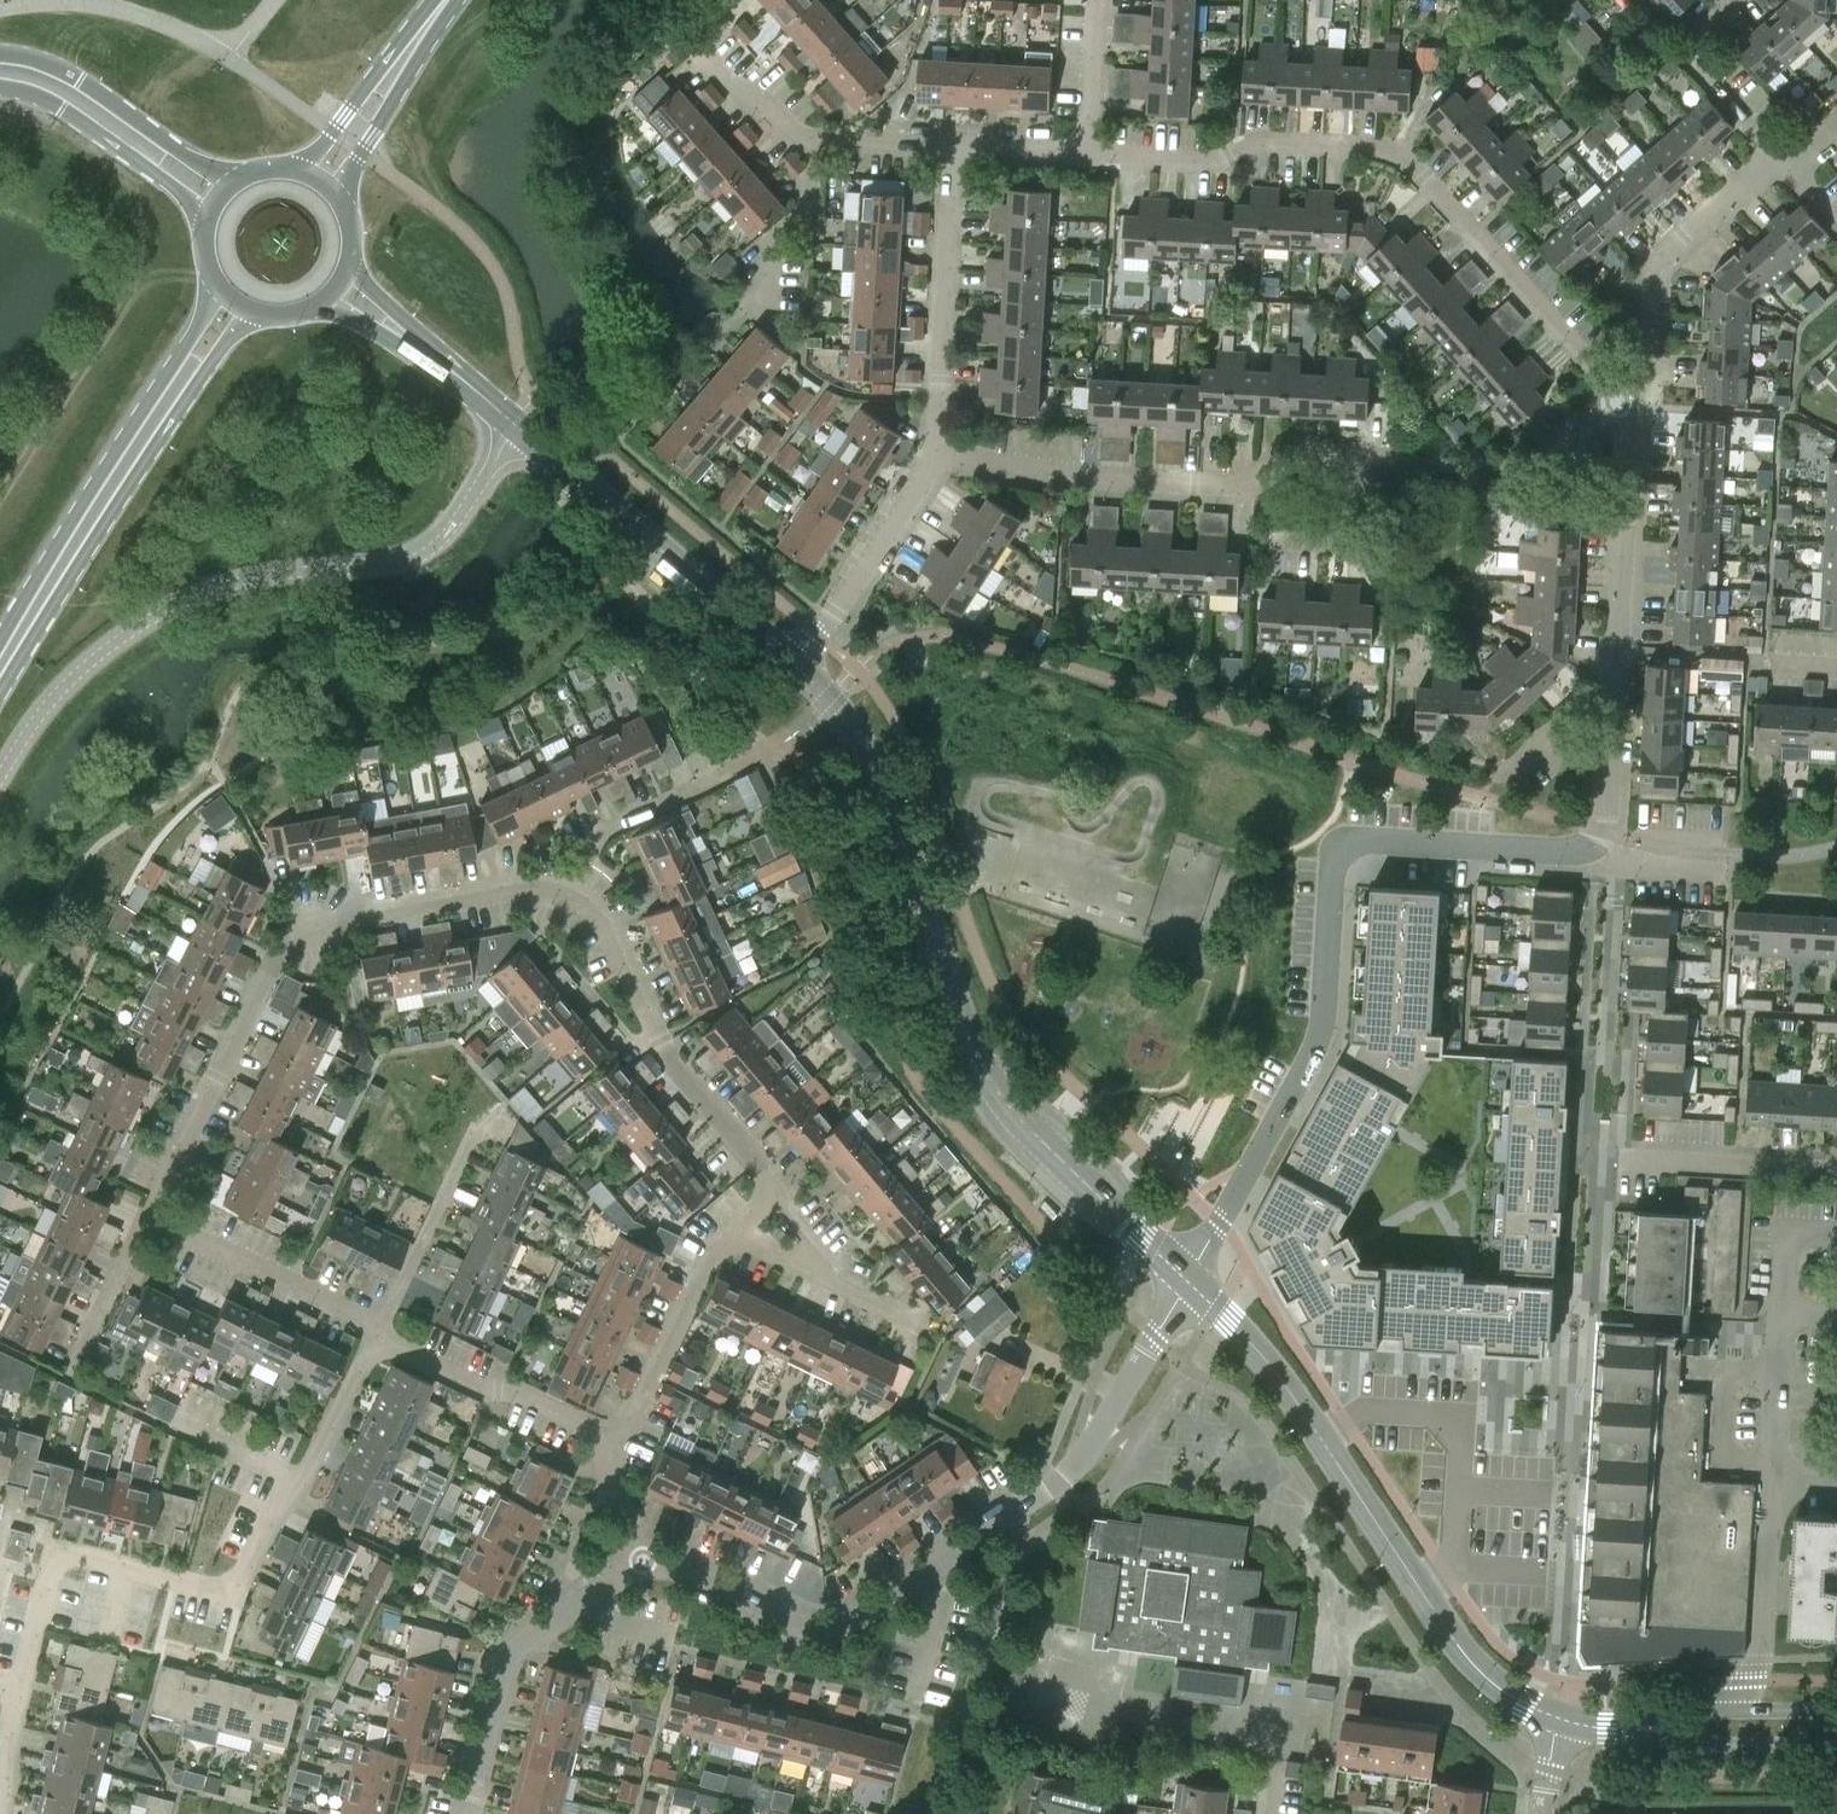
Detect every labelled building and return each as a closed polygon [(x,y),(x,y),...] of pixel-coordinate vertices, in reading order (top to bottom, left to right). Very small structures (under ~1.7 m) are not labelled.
[(772,9),(782,0),(764,0),(772,9)] [(820,0),(782,0),(772,9),(789,29),(821,1),(820,0)] [(952,0),(940,0),(940,11),(951,12),(952,0)] [(951,12),(962,12),(963,0),(952,0),(951,12)] [(1004,0),(997,0),(993,0),(992,15),(1003,15),(1004,0)] [(1004,0),(1003,15),(1014,16),(1015,1),(1004,0)] [(1642,10),(1646,6),(1646,7),(1653,0),(1633,0),(1642,10)] [(1646,7),(1664,27),(1695,0),(1653,0),(1646,7)] [(1777,11),(1783,17),(1784,17),(1808,46),(1829,27),(1824,21),(1829,17),(1795,0),(1790,0),(1777,11)] [(1829,17),(1829,11),(1836,12),(1836,0),(1795,0),(1829,17)] [(838,20),(821,1),(789,29),(807,48),(838,20)] [(1193,32),(1195,4),(1154,2),(1154,16),(1137,15),(1136,28),(1193,32)] [(1057,4),(1046,3),(1045,18),(1056,18),(1057,4)] [(1777,11),(1766,22),(1757,30),(1788,65),(1808,46),(1784,17),(1783,17),(1777,11)] [(733,27),(741,36),(752,26),(744,17),(733,27)] [(855,40),(838,20),(807,48),(824,68),(855,40)] [(1584,20),(1569,36),(1599,65),(1614,49),(1584,20)] [(759,34),(752,26),(741,36),(748,44),(759,34)] [(1192,60),(1193,32),(1136,28),(1135,43),(1152,44),(1152,57),(1192,60)] [(1788,65),(1757,30),(1748,38),(1753,44),(1741,55),(1767,84),(1788,65)] [(821,105),(873,59),(855,40),(824,68),(833,78),(813,96),(821,105)] [(1271,103),(1275,45),(1261,44),(1260,61),(1245,60),(1243,101),(1271,103)] [(1271,103),(1299,104),(1301,64),(1288,63),(1289,46),(1275,45),(1271,103)] [(779,57),(787,66),(797,57),(790,48),(779,57)] [(1315,64),(1301,64),(1299,104),(1326,106),(1329,48),(1316,48),(1315,64)] [(1326,106),(1354,108),(1356,67),(1343,66),(1344,49),(1329,48),(1326,106)] [(1027,50),(1026,64),(1023,107),(1050,109),(1054,51),(1027,50)] [(1354,108),(1381,109),(1384,51),(1370,51),(1369,68),(1356,67),(1354,108)] [(1399,52),(1384,51),(1381,109),(1410,111),(1412,70),(1398,69),(1399,52)] [(804,65),(797,57),(787,66),(793,74),(804,65)] [(1190,87),(1192,60),(1152,57),(1151,70),(1133,69),(1132,84),(1190,87)] [(948,60),(921,58),(918,101),(945,102),(948,60)] [(1670,58),(1662,65),(1672,76),(1679,69),(1670,58)] [(873,59),(821,105),(828,113),(848,94),(859,107),(890,79),(873,59)] [(974,61),(948,60),(945,102),(971,104),(974,61)] [(1000,63),(974,61),(971,104),(997,105),(1000,63)] [(1026,64),(1000,63),(997,105),(1023,107),(1026,64)] [(649,116),(668,137),(719,91),(711,82),(690,100),(680,88),(676,92),(660,74),(633,97),(649,116)] [(1835,77),(1828,83),(1836,93),(1836,79),(1835,77)] [(1188,116),(1190,87),(1132,84),(1132,98),(1149,99),(1148,113),(1188,116)] [(1426,118),(1445,140),(1488,101),(1478,90),(1465,102),(1456,91),(1426,118)] [(716,129),(705,116),(725,99),(719,91),(668,137),(685,156),(716,129)] [(1631,97),(1641,108),(1648,101),(1638,91),(1631,97)] [(1641,108),(1631,97),(1624,103),(1633,114),(1641,108)] [(1686,118),(1717,153),(1727,145),(1722,139),(1734,128),(1708,99),(1686,118)] [(1445,140),(1463,160),(1493,133),(1484,123),(1497,112),(1488,101),(1445,140)] [(1797,102),(1789,109),(1799,120),(1806,113),(1797,102)] [(1686,118),(1666,136),(1692,165),(1703,155),(1709,161),(1717,153),(1686,118)] [(734,131),(742,140),(753,130),(745,121),(734,131)] [(1590,133),(1600,144),(1606,138),(1597,127),(1590,133)] [(685,156),(702,176),(733,148),(716,129),(685,156)] [(760,138),(753,130),(742,140),(749,148),(760,138)] [(1463,160),(1481,181),(1524,142),(1515,132),(1502,143),(1493,133),(1463,160)] [(1600,144),(1590,133),(1582,140),(1592,151),(1600,144)] [(1666,136),(1645,155),(1676,190),(1686,182),(1680,175),(1692,165),(1666,136)] [(1524,142),(1481,181),(1500,202),(1531,175),(1521,164),(1534,153),(1524,142)] [(702,176),(719,196),(751,168),(733,148),(702,176)] [(780,160),(788,170),(799,160),(791,151),(780,160)] [(1668,198),(1676,190),(1645,155),(1625,173),(1650,203),(1651,202),(1662,192),(1668,198)] [(799,160),(788,170),(795,177),(806,168),(799,160)] [(1548,170),(1558,181),(1565,175),(1555,164),(1548,170)] [(719,196),(737,215),(768,187),(751,168),(719,196)] [(1558,181),(1548,170),(1541,176),(1551,187),(1558,181)] [(1635,227),(1644,218),(1656,208),(1651,202),(1650,203),(1625,173),(1604,191),(1635,227)] [(863,192),(861,220),(903,222),(905,194),(896,194),(897,183),(873,182),(872,192),(863,192)] [(785,207),(768,187),(737,215),(754,235),(785,207)] [(1263,246),(1266,189),(1252,188),(1251,205),(1238,204),(1237,222),(1238,222),(1236,245),(1237,245),(1263,246)] [(1263,246),(1291,248),(1293,207),(1280,207),(1281,189),(1266,189),(1263,246)] [(993,203),(992,217),(1049,221),(1051,192),(1011,190),(1010,204),(993,203)] [(1291,248),(1318,249),(1321,192),(1307,191),(1306,208),(1293,207),(1291,248)] [(1604,191),(1584,210),(1609,239),(1621,228),(1626,234),(1635,227),(1604,191)] [(1318,249),(1337,250),(1336,259),(1344,265),(1351,266),(1358,251),(1374,218),(1349,216),(1349,211),(1335,210),(1335,192),(1321,192),(1318,249)] [(1124,256),(1152,258),(1155,200),(1141,199),(1140,216),(1126,215),(1124,256)] [(1152,258),(1179,259),(1182,219),(1169,218),(1170,201),(1155,200),(1152,258)] [(1514,201),(1506,208),(1516,218),(1523,211),(1514,201)] [(1179,259),(1207,261),(1210,203),(1197,202),(1196,219),(1182,219),(1179,259)] [(1210,203),(1207,261),(1236,262),(1237,245),(1236,245),(1238,222),(1237,222),(1223,221),(1224,204),(1210,203)] [(1775,218),(1806,253),(1828,234),(1802,205),(1790,216),(1785,210),(1775,218)] [(1584,210),(1563,228),(1594,263),(1603,255),(1598,249),(1609,239),(1584,210)] [(915,211),(915,223),(930,224),(930,212),(915,211)] [(1048,248),(1049,221),(992,217),(991,231),(1008,232),(1007,246),(1048,248)] [(1358,251),(1385,282),(1428,243),(1418,233),(1405,244),(1396,234),(1392,238),(1374,218),(1358,251)] [(1786,271),(1806,253),(1775,218),(1766,226),(1772,232),(1760,242),(1786,271)] [(861,220),(860,246),(902,248),(903,222),(861,220)] [(929,234),(930,224),(915,223),(914,233),(929,234)] [(1585,271),(1594,263),(1563,228),(1542,247),(1567,276),(1579,265),(1585,271)] [(1765,289),(1786,271),(1760,242),(1749,253),(1743,246),(1734,255),(1765,289)] [(1385,282),(1403,302),(1433,275),(1424,265),(1437,254),(1428,243),(1385,282)] [(900,274),(912,274),(912,275),(927,276),(927,264),(912,263),(907,260),(901,260),(902,248),(860,246),(844,245),(843,271),(858,272),(900,274)] [(1046,276),(1048,248),(1007,246),(1007,259),(989,258),(988,272),(1046,276)] [(1752,301),(1765,289),(1734,255),(1713,273),(1718,279),(1714,283),(1752,301)] [(858,272),(857,298),(898,300),(900,274),(858,272)] [(1045,303),(1046,276),(988,272),(988,286),(1005,287),(1004,301),(1045,303)] [(1403,302),(1422,323),(1465,285),(1455,274),(1442,285),(1433,275),(1403,302)] [(926,286),(927,276),(912,275),(911,285),(926,286)] [(1706,289),(1704,316),(1751,319),(1752,301),(1714,283),(1714,289),(1706,289)] [(1422,323),(1440,343),(1470,316),(1461,307),(1474,295),(1465,285),(1422,323)] [(1808,297),(1818,307),(1825,301),(1816,290),(1808,297)] [(1818,307),(1808,297),(1801,303),(1810,314),(1818,307)] [(857,298),(855,324),(897,326),(898,300),(857,298)] [(1043,331),(1045,303),(1004,301),(1003,314),(986,313),(985,328),(1043,331)] [(910,315),(909,327),(923,328),(924,316),(910,315)] [(1440,343),(1458,364),(1501,325),(1492,315),(1479,327),(1470,316),(1440,343)] [(1711,330),(1710,344),(1749,346),(1751,319),(1704,316),(1703,329),(1711,330)] [(855,324),(853,350),(895,352),(897,326),(855,324)] [(1458,364),(1477,384),(1507,357),(1498,347),(1511,336),(1501,325),(1458,364)] [(741,347),(773,375),(791,354),(759,326),(741,347)] [(923,338),(923,328),(909,327),(908,337),(923,338)] [(1042,358),(1043,331),(985,328),(985,341),(1002,342),(1001,356),(1042,358)] [(1778,348),(1793,348),(1793,340),(1779,339),(1778,348)] [(1701,360),(1701,371),(1747,374),(1749,346),(1710,344),(1709,361),(1701,360)] [(741,347),(724,367),(756,394),(773,375),(741,347)] [(1793,348),(1778,348),(1778,358),(1792,359),(1793,348)] [(894,379),(895,352),(853,350),(852,377),(894,379)] [(1229,411),(1233,353),(1218,352),(1217,369),(1203,369),(1202,386),(1203,386),(1202,409),(1203,409),(1229,411)] [(1229,411),(1257,412),(1259,371),(1246,371),(1247,353),(1233,353),(1229,411)] [(1257,412),(1284,414),(1287,356),(1273,355),(1272,372),(1259,371),(1257,412)] [(1040,386),(1042,358),(1001,356),(1000,369),(983,368),(982,383),(1040,386)] [(1284,414),(1312,415),(1314,375),(1301,374),(1302,357),(1287,356),(1284,414)] [(1477,384),(1495,405),(1538,366),(1529,356),(1516,367),(1507,357),(1477,384)] [(1312,415),(1339,417),(1342,359),(1329,358),(1328,375),(1314,375),(1312,415)] [(1357,360),(1342,359),(1339,417),(1367,418),(1370,378),(1356,377),(1357,360)] [(1548,377),(1538,366),(1495,405),(1514,427),(1544,400),(1535,389),(1548,377)] [(724,367),(707,387),(739,414),(756,394),(724,367)] [(1817,367),(1809,374),(1819,384),(1826,377),(1817,367)] [(906,380),(920,381),(921,369),(906,368),(906,380)] [(1745,403),(1747,374),(1701,371),(1700,384),(1708,385),(1707,401),(1745,403)] [(1103,438),(1117,439),(1120,381),(1092,380),(1089,420),(1104,421),(1103,438)] [(1148,383),(1120,381),(1117,439),(1131,440),(1132,423),(1145,423),(1148,383)] [(1038,414),(1040,386),(982,383),(981,396),(998,397),(998,412),(1038,414)] [(1175,385),(1148,383),(1145,423),(1159,424),(1158,441),(1172,442),(1175,385)] [(1175,385),(1172,442),(1186,443),(1187,426),(1202,427),(1203,409),(1202,409),(1203,386),(1202,386),(1175,385)] [(797,395),(809,404),(815,395),(804,386),(797,395)] [(707,387),(690,406),(722,434),(721,435),(731,443),(749,423),(739,414),(707,387)] [(829,390),(821,400),(814,409),(826,418),(833,409),(843,396),(838,394),(833,392),(829,390)] [(809,404),(797,395),(790,404),(802,413),(809,404)] [(1789,405),(1790,396),(1776,395),(1775,404),(1789,405)] [(705,454),(721,435),(722,434),(690,406),(673,426),(705,454)] [(826,418),(814,409),(807,418),(819,427),(826,418)] [(866,412),(851,434),(886,457),(901,434),(866,412)] [(1758,432),(1775,433),(1776,418),(1759,417),(1758,432)] [(1678,435),(1677,446),(1724,449),(1726,421),(1687,419),(1686,435),(1678,435)] [(704,454),(705,454),(673,426),(656,446),(697,482),(714,462),(704,454)] [(765,437),(777,446),(784,437),(772,428),(765,437)] [(872,479),(886,457),(851,434),(837,456),(872,479)] [(777,446),(765,437),(759,445),(770,454),(777,446)] [(782,451),(794,459),(801,450),(789,442),(782,451)] [(1723,476),(1724,449),(1677,446),(1677,459),(1685,460),(1684,474),(1723,476)] [(794,459),(782,451),(776,459),(788,468),(794,459)] [(1782,452),(1781,467),(1795,467),(1796,453),(1782,452)] [(837,456),(823,478),(858,501),(872,479),(837,456)] [(734,478),(746,487),(752,478),(741,469),(734,478)] [(1758,478),(1772,479),(1773,469),(1759,469),(1758,478)] [(1675,490),(1675,501),(1721,504),(1723,476),(1684,474),(1683,491),(1675,490)] [(746,487),(734,478),(727,487),(739,496),(746,487)] [(843,523),(858,501),(823,478),(809,500),(843,523)] [(1772,479),(1758,478),(1758,489),(1772,489),(1772,479)] [(751,493),(763,501),(769,492),(758,484),(751,493)] [(1828,515),(1836,516),(1836,488),(1830,488),(1828,515)] [(763,501),(751,493),(745,500),(757,509),(763,501)] [(967,500),(959,513),(1007,544),(1023,520),(989,498),(982,510),(967,500)] [(829,544),(843,523),(809,500),(794,522),(829,544)] [(1719,532),(1721,504),(1675,501),(1674,513),(1682,514),(1681,530),(1719,532)] [(1778,512),(1792,513),(1793,504),(1779,503),(1778,512)] [(1792,513),(1778,512),(1778,522),(1791,523),(1792,513)] [(992,567),(1007,544),(959,513),(951,524),(966,534),(959,545),(992,567)] [(1400,515),(1399,530),(1414,531),(1415,516),(1400,515)] [(1828,515),(1826,543),(1836,544),(1836,516),(1828,515)] [(815,566),(829,544),(794,522),(780,544),(815,566)] [(1754,534),(1768,535),(1769,525),(1755,524),(1754,534)] [(1072,583),(1101,585),(1104,527),(1090,526),(1089,544),(1075,543),(1072,583)] [(1101,585),(1128,587),(1130,546),(1117,545),(1118,528),(1104,527),(1101,585)] [(1523,540),(1522,554),(1579,557),(1581,529),(1540,527),(1540,541),(1523,540)] [(1128,587),(1155,588),(1159,530),(1145,530),(1144,547),(1130,546),(1128,587)] [(1155,588),(1183,590),(1185,549),(1172,548),(1173,531),(1159,530),(1155,588)] [(1718,559),(1719,532),(1681,530),(1680,546),(1672,545),(1671,557),(1718,559)] [(1183,590),(1210,592),(1214,534),(1200,533),(1199,550),(1185,549),(1183,590)] [(1228,535),(1214,534),(1210,592),(1239,593),(1241,553),(1227,552),(1228,535)] [(1768,535),(1754,534),(1754,543),(1768,544),(1768,535)] [(1826,543),(1825,571),(1836,571),(1836,544),(1826,543)] [(977,590),(992,567),(959,545),(952,556),(937,547),(929,559),(977,590)] [(1578,585),(1579,557),(1522,554),(1521,568),(1538,569),(1537,582),(1578,585)] [(1716,587),(1718,559),(1671,557),(1671,569),(1679,569),(1678,585),(1716,587)] [(1775,568),(1789,569),(1790,559),(1776,558),(1775,568)] [(962,614),(977,590),(929,559),(921,570),(936,580),(928,592),(962,614)] [(1789,569),(1775,568),(1774,577),(1789,578),(1789,569)] [(1825,571),(1823,598),(1836,599),(1836,571),(1825,571)] [(1752,589),(1766,590),(1766,580),(1752,579),(1752,589)] [(1260,638),(1289,640),(1292,582),(1279,581),(1278,598),(1262,598),(1260,638)] [(1289,640),(1316,641),(1319,601),(1306,600),(1307,583),(1292,582),(1289,640)] [(1576,612),(1578,585),(1537,582),(1537,596),(1520,595),(1519,609),(1576,612)] [(1316,641),(1344,643),(1347,585),(1333,584),(1332,602),(1319,601),(1316,641)] [(1385,645),(1387,623),(1374,622),(1375,604),(1360,603),(1361,586),(1347,585),(1344,643),(1385,645)] [(1715,614),(1716,587),(1678,585),(1677,601),(1669,600),(1668,612),(1715,614)] [(1766,590),(1752,589),(1751,599),(1765,599),(1766,590)] [(1823,598),(1822,623),(1821,624),(1820,627),(1836,628),(1836,599),(1823,598)] [(1575,641),(1576,612),(1519,609),(1518,623),(1535,624),(1534,644),(1568,661),(1569,641),(1575,641)] [(1713,643),(1715,614),(1668,612),(1667,624),(1675,625),(1674,641),(1713,643)] [(1772,614),(1772,624),(1786,625),(1787,615),(1772,614)] [(1762,646),(1763,636),(1749,635),(1748,645),(1762,646)] [(1553,674),(1568,661),(1534,644),(1518,658),(1507,645),(1496,654),(1535,698),(1557,678),(1553,674)] [(1513,717),(1535,698),(1496,654),(1486,664),(1497,677),(1482,690),(1494,726),(1509,712),(1513,717)] [(1648,664),(1646,691),(1684,694),(1686,667),(1648,664)] [(1416,727),(1445,729),(1448,671),(1434,670),(1433,687),(1419,687),(1416,727)] [(1475,724),(1494,726),(1482,690),(1462,689),(1463,672),(1448,671),(1445,729),(1474,730),(1475,724)] [(1749,676),(1748,690),(1767,692),(1768,677),(1758,677),(1749,676)] [(1813,694),(1814,680),(1805,679),(1804,694),(1813,694)] [(1814,680),(1813,694),(1823,695),(1824,680),(1814,680)] [(1731,696),(1742,697),(1743,682),(1732,681),(1731,696)] [(1646,691),(1645,717),(1683,720),(1684,694),(1646,691)] [(1742,697),(1731,696),(1730,712),(1741,712),(1742,697)] [(1757,743),(1783,744),(1785,705),(1760,703),(1760,702),(1757,702),(1754,743),(1757,744),(1757,743)] [(1783,744),(1810,746),(1813,706),(1785,705),(1783,744)] [(1813,706),(1810,746),(1836,748),(1836,708),(1813,706)] [(652,765),(658,778),(669,773),(667,769),(683,761),(670,735),(655,743),(651,735),(657,732),(650,716),(644,719),(642,715),(616,727),(635,766),(661,754),(663,759),(652,765)] [(476,722),(482,740),(503,734),(498,716),(476,722)] [(1645,717),(1643,743),(1681,746),(1683,720),(1645,717)] [(616,727),(593,738),(612,777),(635,766),(616,727)] [(1728,748),(1739,749),(1740,734),(1729,733),(1728,748)] [(570,749),(588,788),(612,777),(593,738),(570,749)] [(1643,743),(1641,769),(1679,772),(1681,746),(1643,743)] [(1739,749),(1728,748),(1727,764),(1738,764),(1739,749)] [(556,784),(564,800),(566,799),(588,788),(570,749),(545,761),(550,771),(551,770),(556,780),(556,784)] [(543,816),(545,821),(571,808),(566,799),(564,800),(556,784),(556,780),(551,770),(550,771),(538,777),(529,758),(519,763),(528,782),(543,813),(543,816)] [(329,761),(323,762),(326,779),(344,776),(342,761),(329,761)] [(360,761),(350,761),(354,783),(363,781),(360,761)] [(523,831),(545,821),(543,816),(543,813),(528,782),(514,788),(505,769),(496,774),(523,831)] [(1678,799),(1679,772),(1641,769),(1640,796),(1678,799)] [(747,810),(769,799),(756,771),(734,782),(747,810)] [(486,848),(498,842),(499,843),(523,831),(496,774),(485,779),(494,797),(480,804),(484,813),(476,816),(486,848)] [(614,782),(621,796),(625,805),(636,799),(628,782),(627,782),(621,780),(621,779),(614,782)] [(620,796),(621,796),(614,782),(609,785),(607,792),(611,801),(620,796)] [(1725,801),(1735,802),(1736,787),(1726,786),(1725,801)] [(335,814),(343,857),(366,852),(368,852),(363,822),(364,821),(361,809),(360,810),(356,789),(329,794),(333,814),(335,814)] [(221,792),(198,807),(212,828),(234,813),(221,792)] [(583,803),(587,812),(598,807),(591,793),(585,796),(585,797),(583,803)] [(315,797),(306,799),(318,861),(343,857),(335,814),(333,814),(319,817),(315,797)] [(290,867),(318,861),(306,799),(294,801),(298,821),(267,827),(273,857),(288,854),(290,867)] [(760,807),(770,829),(784,823),(774,801),(760,807)] [(465,802),(438,807),(440,818),(442,818),(450,860),(476,855),(475,853),(486,848),(476,816),(469,818),(468,813),(465,802)] [(438,807),(414,812),(424,865),(450,860),(442,818),(440,818),(438,807)] [(683,843),(682,842),(695,836),(689,823),(695,820),(689,809),(631,837),(643,862),(683,843)] [(414,812),(388,817),(402,890),(413,888),(411,879),(410,879),(406,876),(403,876),(402,869),(424,865),(414,812)] [(368,852),(366,852),(371,875),(386,872),(390,893),(402,890),(388,817),(364,821),(363,822),(368,852)] [(643,862),(655,885),(713,858),(708,847),(689,857),(683,843),(643,862)] [(791,849),(752,866),(761,886),(800,868),(791,849)] [(234,856),(226,870),(213,863),(201,887),(253,913),(265,889),(254,883),(261,870),(234,856)] [(713,858),(655,885),(665,907),(666,909),(703,891),(703,892),(719,884),(712,870),(718,867),(713,858)] [(457,865),(451,866),(453,881),(465,879),(463,869),(463,870),(457,866),(457,865)] [(453,881),(451,866),(444,868),(440,874),(442,883),(453,881)] [(1487,901),(1488,885),(1477,884),(1476,900),(1487,901)] [(209,903),(203,917),(241,936),(253,913),(201,887),(201,888),(195,885),(191,894),(209,903)] [(1439,924),(1441,892),(1357,887),(1348,1027),(1353,1027),(1353,1028),(1360,1028),(1360,1039),(1352,1038),(1352,1039),(1347,1039),(1347,1040),(1330,1072),(1344,1080),(1334,1100),(1318,1092),(1247,1223),(1305,1328),(1544,1342),(1544,1335),(1550,1335),(1551,1312),(1553,1312),(1568,1063),(1438,1055),(1438,1053),(1436,1053),(1437,1038),(1439,1038),(1439,1036),(1424,1035),(1430,923),(1439,924)] [(1536,888),(1534,915),(1572,917),(1574,890),(1536,888)] [(714,914),(703,892),(703,891),(666,909),(665,907),(644,917),(656,942),(714,914)] [(801,931),(821,922),(812,897),(790,908),(801,931)] [(1632,931),(1670,934),(1671,907),(1633,905),(1632,931)] [(1713,925),(1724,926),(1725,910),(1714,910),(1713,925)] [(1735,911),(1733,953),(1732,961),(1743,962),(1744,954),(1760,954),(1762,913),(1735,911)] [(1788,914),(1762,913),(1760,954),(1786,956),(1788,914)] [(725,938),(714,914),(656,942),(667,966),(725,938)] [(1814,916),(1788,914),(1786,956),(1812,958),(1814,916)] [(1534,915),(1532,941),(1570,943),(1572,917),(1534,915)] [(1814,916),(1812,958),(1836,959),(1836,917),(1814,916)] [(203,917),(191,940),(229,960),(241,936),(203,917)] [(435,923),(446,987),(473,981),(465,939),(453,941),(451,930),(448,930),(446,921),(435,923)] [(1474,937),(1485,938),(1486,922),(1475,922),(1474,937)] [(413,948),(420,991),(446,987),(435,923),(423,925),(425,934),(422,936),(424,946),(413,948)] [(386,947),(387,953),(395,996),(420,991),(413,948),(392,952),(391,947),(392,946),(396,940),(395,931),(384,933),(386,947)] [(1668,960),(1670,934),(1632,931),(1630,958),(1668,960)] [(379,949),(386,947),(384,933),(372,935),(373,944),(374,944),(379,948),(379,949)] [(520,949),(505,933),(489,964),(484,974),(505,998),(538,970),(520,949)] [(505,933),(485,936),(489,964),(505,933)] [(1485,938),(1474,937),(1473,952),(1484,953),(1485,938)] [(736,961),(725,938),(667,966),(679,989),(736,961)] [(229,960),(191,940),(179,964),(217,983),(229,960)] [(1569,969),(1570,943),(1532,941),(1531,967),(1569,969)] [(1711,962),(1721,963),(1722,947),(1712,947),(1711,962)] [(369,1001),(395,996),(387,953),(360,958),(362,967),(347,970),(355,1008),(370,1005),(369,1001)] [(237,956),(234,962),(247,969),(253,958),(244,954),(238,956),(237,956)] [(179,964),(165,957),(154,981),(206,1007),(217,983),(179,964)] [(1667,986),(1668,960),(1630,958),(1629,984),(1667,986)] [(741,971),(736,961),(679,989),(690,1013),(729,995),(722,980),(741,971)] [(247,969),(234,962),(231,968),(232,968),(234,975),(242,979),(247,969)] [(1721,963),(1711,962),(1710,977),(1721,978),(1721,963)] [(1567,995),(1569,969),(1531,967),(1529,992),(1529,993),(1567,995)] [(556,980),(555,980),(560,985),(570,977),(562,968),(556,973),(556,980)] [(521,1018),(560,985),(555,980),(556,980),(556,973),(555,972),(546,980),(538,970),(505,998),(521,1018)] [(828,996),(841,985),(838,974),(821,988),(828,996)] [(1471,989),(1482,990),(1483,975),(1472,974),(1471,989)] [(521,1018),(538,1038),(571,1010),(563,1000),(570,994),(569,993),(578,986),(570,977),(560,985),(521,1018)] [(309,995),(299,990),(292,1003),(279,997),(274,1008),(282,1012),(281,1015),(291,1020),(285,1031),(323,1051),(337,1025),(320,1017),(334,990),(328,979),(321,981),(316,981),(309,995)] [(154,981),(153,980),(141,1003),(142,1004),(194,1030),(206,1007),(154,981)] [(1667,986),(1629,984),(1627,1010),(1650,1012),(1650,1011),(1665,1012),(1665,1011),(1667,986)] [(841,985),(828,996),(834,1004),(845,995),(841,985)] [(1482,990),(1471,989),(1470,1005),(1481,1005),(1482,990)] [(1529,993),(1528,1019),(1566,1021),(1567,995),(1529,993)] [(1757,1009),(1757,999),(1742,998),(1741,1008),(1757,1009)] [(1708,1014),(1718,1015),(1719,999),(1709,999),(1708,1014)] [(1757,999),(1757,1009),(1772,1010),(1773,999),(1757,999)] [(213,1003),(210,1009),(224,1016),(229,1005),(221,1001),(220,1001),(214,1003),(213,1003)] [(1809,1013),(1809,1002),(1794,1001),(1793,1012),(1809,1013)] [(1809,1002),(1809,1013),(1824,1013),(1825,1003),(1809,1002)] [(194,1030),(142,1004),(130,1026),(144,1033),(183,1053),(187,1042),(194,1030)] [(588,1021),(592,1026),(604,1016),(596,1007),(589,1013),(589,1014),(589,1020),(588,1021)] [(750,1027),(733,1007),(700,1035),(717,1056),(750,1027)] [(224,1016),(210,1009),(208,1015),(210,1021),(210,1022),(219,1026),(224,1016)] [(580,1021),(571,1010),(538,1038),(555,1058),(588,1029),(580,1021)] [(1648,1037),(1686,1039),(1688,1012),(1665,1011),(1665,1012),(1650,1011),(1650,1012),(1648,1037)] [(604,1016),(592,1026),(597,1031),(604,1031),(612,1025),(604,1016)] [(1742,1016),(1731,1016),(1730,1031),(1740,1032),(1742,1016)] [(1779,1029),(1779,1018),(1764,1017),(1763,1028),(1779,1029)] [(1779,1018),(1779,1029),(1794,1030),(1795,1019),(1779,1018)] [(717,1056),(734,1075),(778,1038),(761,1019),(751,1028),(750,1027),(717,1056)] [(1564,1048),(1566,1021),(1528,1019),(1526,1046),(1564,1048)] [(1831,1032),(1831,1021),(1816,1020),(1815,1031),(1831,1032)] [(1479,1027),(1469,1027),(1468,1042),(1479,1043),(1479,1027)] [(427,1033),(428,1042),(445,1039),(448,1029),(427,1033)] [(573,1078),(606,1050),(588,1029),(555,1058),(573,1078)] [(261,1034),(255,1045),(312,1074),(323,1051),(285,1031),(274,1053),(269,1050),(271,1045),(269,1038),(261,1034)] [(183,1053),(144,1033),(131,1057),(170,1077),(177,1063),(183,1053)] [(1685,1065),(1686,1039),(1648,1037),(1647,1063),(1685,1065)] [(794,1058),(778,1038),(734,1075),(751,1095),(784,1067),(794,1058)] [(403,1039),(402,1039),(393,1041),(394,1047),(404,1046),(403,1039)] [(354,1063),(369,1072),(374,1062),(365,1044),(354,1063)] [(266,1068),(261,1077),(300,1097),(312,1103),(324,1080),(312,1074),(255,1045),(248,1059),(266,1068)] [(190,1050),(187,1055),(200,1062),(206,1052),(197,1047),(197,1048),(190,1050)] [(1728,1053),(1727,1068),(1738,1069),(1739,1054),(1728,1053)] [(105,1073),(98,1087),(137,1106),(149,1081),(110,1062),(110,1063),(91,1054),(86,1064),(105,1073)] [(694,1060),(701,1069),(713,1060),(708,1055),(701,1055),(701,1054),(694,1060)] [(200,1062),(187,1055),(184,1061),(187,1068),(186,1068),(195,1073),(200,1062)] [(751,1095),(768,1115),(801,1087),(811,1077),(795,1058),(784,1067),(751,1095)] [(582,1089),(600,1110),(648,1069),(641,1059),(625,1072),(616,1061),(582,1089)] [(713,1060),(701,1069),(709,1078),(716,1072),(716,1065),(717,1064),(713,1060)] [(1683,1091),(1685,1065),(1647,1063),(1645,1089),(1683,1091)] [(1738,1069),(1727,1068),(1726,1084),(1737,1084),(1738,1069)] [(600,1110),(617,1130),(650,1102),(637,1086),(641,1082),(641,1083),(642,1083),(648,1083),(649,1084),(656,1078),(648,1069),(600,1110)] [(237,1080),(231,1091),(288,1120),(300,1097),(261,1077),(252,1095),(247,1093),(248,1091),(247,1091),(245,1085),(245,1084),(237,1080)] [(1746,1122),(1773,1124),(1775,1082),(1748,1080),(1746,1122)] [(1773,1124),(1799,1125),(1801,1084),(1775,1082),(1773,1124)] [(384,1090),(371,1083),(364,1096),(377,1103),(384,1090)] [(1799,1125),(1825,1127),(1827,1085),(1801,1084),(1799,1125)] [(31,1085),(25,1098),(36,1103),(42,1090),(31,1085)] [(1836,1128),(1836,1086),(1827,1085),(1825,1127),(1836,1128)] [(73,1091),(68,1101),(126,1129),(137,1106),(98,1087),(92,1100),(73,1091)] [(522,1087),(508,1099),(528,1122),(542,1109),(522,1087)] [(785,1135),(818,1107),(801,1087),(768,1115),(785,1135)] [(1683,1091),(1645,1089),(1643,1116),(1682,1118),(1683,1091)] [(356,1097),(343,1090),(339,1097),(353,1104),(356,1097)] [(237,1124),(258,1135),(258,1134),(276,1143),(277,1141),(288,1120),(231,1091),(226,1101),(235,1105),(241,1103),(242,1103),(243,1101),(248,1103),(237,1124)] [(728,1100),(735,1109),(747,1099),(742,1094),(742,1095),(735,1094),(728,1100)] [(666,1113),(671,1118),(682,1109),(674,1099),(667,1105),(667,1106),(667,1113),(666,1113)] [(747,1099),(735,1109),(743,1118),(750,1112),(751,1105),(747,1099)] [(115,1152),(126,1129),(68,1101),(64,1111),(82,1120),(76,1134),(115,1152)] [(667,1122),(650,1102),(617,1130),(634,1150),(667,1122)] [(1724,1121),(1725,1121),(1735,1122),(1736,1106),(1725,1105),(1724,1121)] [(835,1127),(834,1125),(818,1107),(785,1135),(803,1156),(812,1149),(810,1147),(835,1127)] [(869,1117),(866,1120),(856,1108),(844,1119),(843,1118),(834,1125),(835,1127),(810,1147),(812,1149),(828,1167),(876,1126),(869,1117)] [(682,1109),(671,1118),(675,1123),(682,1123),(683,1123),(690,1117),(682,1109)] [(337,1136),(345,1119),(335,1114),(326,1131),(337,1136)] [(676,1150),(685,1142),(667,1122),(634,1150),(649,1169),(650,1170),(675,1149),(676,1150)] [(884,1134),(876,1126),(828,1167),(845,1187),(877,1159),(868,1148),(884,1134)] [(51,1138),(46,1148),(104,1175),(115,1152),(76,1134),(70,1147),(51,1138)] [(246,1158),(303,1187),(309,1176),(290,1167),(298,1152),(277,1141),(276,1143),(258,1134),(258,1135),(246,1158)] [(762,1140),(769,1149),(781,1139),(776,1134),(769,1134),(762,1140)] [(781,1139),(769,1149),(777,1158),(784,1151),(785,1144),(781,1139)] [(560,1144),(552,1151),(566,1167),(578,1157),(564,1141),(560,1144)] [(494,1171),(533,1190),(539,1177),(559,1186),(564,1175),(545,1166),(545,1165),(506,1147),(494,1171)] [(41,1158),(56,1165),(48,1180),(68,1189),(69,1189),(92,1200),(93,1198),(104,1175),(46,1148),(41,1158)] [(649,1205),(658,1197),(691,1168),(676,1150),(675,1149),(650,1170),(649,1169),(641,1176),(642,1177),(626,1191),(633,1199),(639,1195),(649,1205)] [(246,1158),(235,1180),(273,1200),(280,1186),(299,1196),(303,1187),(246,1158)] [(845,1187),(862,1207),(910,1165),(904,1158),(888,1171),(877,1159),(845,1187)] [(918,1174),(910,1165),(862,1207),(879,1227),(912,1199),(902,1188),(918,1174)] [(696,1174),(691,1168),(658,1197),(676,1218),(693,1203),(696,1207),(709,1197),(705,1193),(709,1189),(708,1188),(712,1185),(700,1171),(696,1174)] [(526,1204),(533,1190),(494,1171),(483,1195),(540,1222),(545,1213),(526,1204)] [(585,1191),(623,1226),(635,1214),(596,1178),(585,1191)] [(267,1213),(273,1200),(235,1180),(223,1204),(261,1224),(261,1223),(280,1233),(285,1222),(267,1213)] [(1640,1211),(1639,1235),(1635,1306),(1684,1310),(1690,1215),(1707,1216),(1709,1187),(1685,1186),(1684,1214),(1640,1211)] [(1719,1188),(1712,1306),(1711,1311),(1735,1313),(1742,1189),(1719,1188)] [(92,1200),(68,1189),(58,1212),(96,1231),(108,1206),(93,1198),(92,1200)] [(329,1198),(318,1192),(307,1215),(318,1221),(329,1198)] [(483,1195),(472,1218),(476,1220),(475,1221),(480,1224),(481,1223),(511,1237),(511,1236),(517,1224),(536,1232),(540,1222),(483,1195)] [(879,1227),(895,1246),(896,1247),(921,1227),(922,1228),(930,1220),(929,1219),(945,1206),(937,1197),(922,1210),(912,1199),(879,1227)] [(343,1258),(362,1219),(336,1206),(318,1246),(343,1258)] [(96,1231),(58,1212),(46,1236),(85,1255),(96,1231)] [(476,1220),(472,1218),(471,1218),(462,1214),(457,1225),(465,1229),(473,1226),(475,1221),(476,1220)] [(367,1269),(386,1230),(362,1219),(343,1258),(367,1269)] [(470,1246),(509,1265),(521,1240),(511,1236),(511,1237),(481,1223),(480,1224),(470,1246)] [(105,1227),(101,1234),(115,1240),(120,1228),(112,1224),(112,1225),(105,1227)] [(650,1245),(670,1255),(679,1236),(659,1227),(650,1245)] [(937,1246),(922,1228),(921,1227),(896,1247),(895,1246),(886,1254),(904,1275),(937,1246)] [(367,1269),(390,1280),(409,1241),(386,1230),(367,1269)] [(115,1240),(101,1234),(99,1238),(100,1239),(102,1245),(102,1246),(110,1250),(115,1240)] [(652,1281),(661,1286),(662,1284),(677,1292),(680,1284),(666,1277),(664,1271),(658,1268),(664,1256),(619,1235),(608,1259),(652,1280),(652,1281)] [(46,1236),(35,1260),(74,1279),(79,1281),(92,1287),(98,1276),(89,1272),(88,1268),(80,1265),(85,1255),(46,1236)] [(453,1267),(458,1270),(497,1289),(509,1265),(470,1246),(463,1259),(445,1250),(440,1261),(453,1267)] [(921,1294),(954,1266),(937,1246),(904,1275),(921,1294)] [(322,1254),(316,1251),(309,1265),(320,1270),(324,1261),(321,1255),(322,1254)] [(35,1260),(22,1254),(11,1277),(62,1302),(74,1279),(35,1260)] [(642,1302),(652,1281),(652,1280),(608,1259),(598,1281),(642,1302)] [(450,1273),(453,1267),(440,1261),(435,1271),(443,1275),(450,1273)] [(972,1287),(954,1266),(921,1294),(939,1315),(972,1287)] [(486,1312),(497,1289),(458,1270),(447,1293),(486,1312)] [(346,1282),(358,1288),(365,1274),(357,1271),(351,1274),(350,1273),(346,1282)] [(697,1316),(720,1327),(742,1283),(719,1272),(697,1316)] [(881,1279),(888,1288),(900,1278),(895,1273),(895,1274),(888,1273),(881,1279)] [(365,1274),(358,1288),(367,1292),(371,1284),(371,1283),(369,1277),(369,1276),(365,1274)] [(13,1307),(12,1308),(51,1326),(55,1327),(55,1328),(70,1335),(75,1324),(65,1319),(58,1321),(57,1323),(53,1321),(62,1302),(11,1277),(0,1301),(13,1307)] [(900,1278),(888,1288),(896,1297),(903,1291),(903,1290),(904,1284),(904,1283),(900,1278)] [(92,1287),(79,1281),(76,1286),(77,1287),(79,1293),(79,1294),(87,1298),(92,1287)] [(598,1281),(587,1304),(631,1325),(640,1329),(655,1336),(659,1328),(644,1321),(644,1316),(637,1313),(642,1302),(598,1281)] [(764,1294),(742,1283),(720,1327),(743,1338),(764,1294)] [(672,1301),(677,1292),(662,1284),(661,1286),(657,1293),(672,1301)] [(110,1332),(145,1349),(170,1297),(145,1285),(139,1299),(128,1293),(110,1332)] [(247,1302),(253,1305),(260,1291),(249,1286),(245,1295),(248,1301),(247,1302)] [(251,1310),(232,1349),(255,1360),(274,1321),(253,1311),(256,1306),(259,1307),(266,1305),(270,1296),(260,1291),(253,1305),(251,1310)] [(475,1337),(486,1312),(447,1293),(435,1318),(475,1337)] [(787,1305),(764,1294),(743,1338),(765,1349),(787,1305)] [(981,1345),(1015,1317),(996,1296),(963,1324),(981,1345)] [(145,1349),(159,1355),(156,1361),(166,1366),(194,1308),(170,1297),(145,1349)] [(208,1338),(210,1338),(232,1349),(251,1310),(226,1298),(216,1319),(217,1320),(208,1338)] [(1742,1314),(1747,1314),(1757,1315),(1758,1300),(1743,1299),(1742,1314)] [(587,1304),(576,1326),(621,1347),(631,1325),(587,1304)] [(765,1349),(788,1360),(809,1315),(787,1305),(765,1349)] [(51,1326),(12,1308),(1,1331),(40,1350),(51,1326)] [(200,1359),(210,1338),(208,1338),(217,1320),(216,1319),(194,1308),(166,1366),(176,1371),(179,1365),(193,1372),(200,1359)] [(295,1324),(300,1327),(307,1314),(296,1309),(292,1317),(293,1317),(295,1324)] [(307,1314),(300,1327),(307,1330),(313,1327),(314,1327),(318,1319),(307,1314)] [(831,1326),(809,1315),(788,1360),(810,1370),(831,1326)] [(255,1360),(279,1371),(298,1332),(274,1321),(255,1360)] [(576,1326),(566,1348),(610,1370),(621,1347),(576,1326)] [(810,1370),(832,1381),(853,1337),(831,1326),(810,1370)] [(70,1335),(55,1328),(52,1333),(53,1333),(55,1339),(55,1340),(65,1345),(70,1335)] [(651,1345),(655,1336),(640,1329),(636,1338),(651,1345)] [(1745,1654),(1755,1483),(1701,1480),(1706,1393),(1679,1391),(1682,1349),(1709,1351),(1710,1335),(1607,1329),(1606,1353),(1599,1477),(1589,1503),(1580,1647),(1588,1662),(1587,1662),(1588,1664),(1745,1654)] [(341,1347),(348,1350),(354,1336),(343,1331),(339,1339),(339,1340),(342,1346),(341,1347)] [(279,1371),(302,1383),(321,1343),(298,1332),(279,1371)] [(832,1381),(854,1392),(876,1347),(853,1337),(832,1381)] [(97,1343),(89,1360),(99,1365),(108,1348),(97,1343)] [(302,1383),(327,1394),(346,1355),(321,1343),(302,1383)] [(496,1343),(491,1353),(509,1362),(514,1352),(496,1343)] [(900,1359),(876,1347),(854,1392),(889,1408),(896,1393),(886,1388),(900,1359)] [(592,1407),(610,1370),(566,1348),(554,1372),(570,1380),(564,1394),(592,1407)] [(0,1351),(0,1366),(11,1369),(14,1357),(0,1351)] [(999,1412),(1004,1400),(1007,1401),(1022,1368),(984,1351),(969,1384),(985,1391),(979,1404),(999,1412)] [(35,1367),(14,1357),(11,1369),(33,1375),(35,1367)] [(668,1377),(677,1381),(684,1366),(675,1362),(668,1377)] [(393,1364),(381,1389),(439,1417),(444,1407),(425,1398),(432,1383),(393,1364)] [(623,1366),(619,1374),(634,1381),(638,1373),(623,1366)] [(630,1390),(634,1381),(619,1374),(615,1382),(630,1390)] [(233,1398),(238,1387),(217,1377),(212,1389),(233,1398)] [(63,1394),(67,1384),(58,1380),(54,1389),(63,1394)] [(713,1399),(721,1384),(713,1380),(706,1395),(713,1399)] [(67,1384),(63,1394),(72,1398),(76,1389),(67,1384)] [(658,1399),(667,1403),(674,1388),(665,1384),(658,1399)] [(721,1384),(713,1399),(722,1403),(729,1388),(721,1384)] [(381,1389),(370,1413),(409,1432),(416,1418),(434,1427),(439,1417),(381,1389)] [(758,1421),(766,1405),(758,1401),(750,1417),(758,1421)] [(160,1418),(170,1422),(176,1409),(166,1404),(160,1418)] [(766,1405),(758,1421),(767,1425),(774,1409),(766,1405)] [(370,1413),(358,1436),(416,1464),(421,1454),(402,1445),(409,1432),(370,1413)] [(5,1478),(19,1429),(17,1428),(17,1429),(4,1426),(5,1420),(0,1419),(0,1476),(5,1478)] [(795,1438),(802,1442),(810,1426),(802,1423),(795,1438)] [(819,1431),(810,1426),(802,1442),(812,1446),(819,1431)] [(42,1435),(19,1429),(5,1478),(7,1478),(28,1483),(35,1457),(36,1457),(42,1435)] [(671,1432),(643,1490),(666,1502),(694,1443),(671,1432)] [(358,1436),(347,1460),(386,1479),(393,1465),(412,1474),(416,1465),(416,1464),(358,1436)] [(956,1479),(973,1468),(955,1442),(938,1453),(932,1444),(910,1459),(937,1499),(949,1491),(951,1495),(960,1489),(958,1485),(959,1484),(956,1479)] [(666,1502),(689,1512),(710,1468),(716,1455),(694,1443),(666,1502)] [(474,1463),(479,1451),(467,1446),(462,1457),(474,1463)] [(72,1467),(71,1467),(59,1515),(58,1515),(81,1521),(99,1451),(89,1448),(83,1471),(72,1468),(72,1467)] [(81,1521),(103,1527),(116,1479),(104,1476),(110,1454),(99,1451),(81,1521)] [(491,1457),(479,1451),(474,1463),(485,1468),(491,1457)] [(517,1467),(513,1474),(563,1498),(573,1477),(529,1456),(522,1470),(517,1467)] [(71,1467),(36,1457),(35,1457),(28,1483),(24,1500),(38,1503),(36,1509),(59,1515),(71,1467)] [(943,1507),(937,1499),(910,1459),(889,1473),(916,1514),(928,1506),(934,1514),(936,1513),(945,1526),(952,1521),(943,1507)] [(134,1460),(131,1473),(120,1470),(117,1480),(116,1479),(103,1527),(126,1533),(145,1463),(134,1460)] [(347,1460),(336,1483),(394,1511),(399,1501),(393,1499),(400,1485),(386,1479),(347,1460)] [(1714,1478),(1738,1479),(1739,1463),(1715,1462),(1714,1478)] [(155,1465),(145,1463),(126,1533),(150,1539),(162,1491),(149,1487),(155,1465)] [(711,1523),(732,1479),(710,1468),(689,1512),(689,1513),(685,1521),(684,1521),(677,1536),(686,1541),(693,1526),(695,1527),(700,1518),(711,1523)] [(889,1473),(868,1487),(896,1527),(897,1527),(902,1535),(902,1536),(911,1549),(919,1544),(910,1531),(912,1530),(906,1521),(916,1514),(889,1473)] [(563,1498),(513,1474),(510,1482),(515,1484),(509,1497),(509,1498),(542,1514),(542,1515),(552,1520),(563,1498)] [(732,1479),(711,1523),(733,1534),(755,1489),(732,1479)] [(445,1493),(457,1499),(462,1488),(450,1482),(445,1493)] [(389,1521),(394,1511),(336,1483),(324,1508),(363,1527),(370,1512),(389,1521)] [(423,1483),(418,1494),(433,1502),(439,1491),(423,1483)] [(868,1487),(848,1501),(876,1541),(896,1527),(868,1487)] [(777,1500),(755,1489),(733,1534),(756,1544),(777,1500)] [(162,1491),(150,1539),(170,1544),(169,1548),(181,1551),(187,1529),(188,1529),(196,1500),(162,1491)] [(532,1535),(542,1515),(542,1514),(509,1498),(509,1497),(499,1492),(492,1506),(486,1504),(482,1511),(532,1535)] [(457,1499),(445,1493),(439,1505),(451,1510),(457,1499)] [(801,1511),(777,1500),(756,1544),(790,1561),(797,1545),(787,1541),(801,1511)] [(845,1562),(876,1541),(848,1501),(827,1515),(845,1542),(836,1549),(845,1562)] [(943,1507),(952,1521),(960,1516),(951,1502),(943,1507)] [(485,1521),(478,1535),(522,1556),(532,1535),(482,1511),(479,1519),(485,1521)] [(1089,1558),(1080,1628),(1096,1631),(1093,1648),(1109,1650),(1110,1645),(1127,1647),(1128,1641),(1138,1642),(1137,1652),(1177,1657),(1172,1695),(1242,1705),(1247,1666),(1269,1669),(1270,1661),(1290,1664),(1297,1611),(1257,1605),(1262,1571),(1243,1568),(1249,1526),(1144,1512),(1143,1523),(1108,1518),(1108,1520),(1094,1518),(1090,1548),(1098,1549),(1097,1559),(1089,1558)] [(669,1532),(677,1536),(684,1521),(677,1517),(669,1532)] [(1794,1521),(1788,1630),(1836,1633),(1836,1524),(1794,1521)] [(425,1535),(436,1541),(442,1529),(430,1523),(425,1535)] [(281,1533),(276,1544),(333,1571),(342,1576),(354,1551),(340,1545),(344,1536),(322,1526),(318,1534),(306,1528),(296,1548),(291,1546),(292,1544),(291,1544),(289,1538),(289,1537),(281,1533)] [(11,1527),(8,1537),(18,1540),(20,1530),(11,1527)] [(30,1533),(20,1530),(18,1540),(28,1542),(30,1533)] [(436,1541),(425,1535),(419,1546),(431,1552),(436,1541)] [(512,1577),(522,1556),(478,1535),(472,1548),(466,1546),(462,1553),(512,1577)] [(904,1555),(911,1549),(902,1536),(894,1541),(904,1555)] [(8,1537),(5,1547),(15,1549),(18,1540),(8,1537)] [(722,1558),(729,1542),(722,1539),(714,1554),(722,1558)] [(25,1552),(28,1542),(18,1540),(15,1549),(25,1552)] [(738,1546),(729,1542),(722,1558),(730,1562),(738,1546)] [(289,1563),(283,1576),(322,1595),(333,1571),(276,1544),(271,1555),(279,1559),(279,1558),(286,1556),(287,1555),(292,1558),(289,1563)] [(3,1556),(12,1559),(15,1549),(5,1547),(3,1556)] [(15,1549),(12,1559),(22,1562),(25,1552),(15,1549)] [(464,1563),(458,1576),(458,1577),(481,1588),(480,1588),(502,1598),(512,1577),(462,1553),(459,1560),(464,1563)] [(471,1608),(480,1588),(481,1588),(458,1577),(458,1576),(438,1566),(422,1599),(448,1611),(449,1611),(470,1621),(475,1610),(471,1608)] [(322,1595),(283,1576),(272,1600),(311,1619),(322,1595)] [(258,1580),(253,1591),(266,1597),(269,1591),(267,1584),(258,1580)] [(266,1597),(253,1591),(248,1601),(256,1605),(257,1605),(263,1603),(264,1603),(264,1602),(269,1604),(260,1624),(262,1625),(257,1637),(293,1654),(299,1643),(311,1619),(272,1600),(266,1597)] [(397,1628),(399,1617),(384,1613),(382,1624),(397,1628)] [(414,1624),(405,1658),(451,1670),(457,1649),(462,1650),(465,1638),(442,1632),(442,1631),(414,1624)] [(959,1644),(948,1641),(946,1647),(957,1650),(959,1644)] [(59,1663),(56,1676),(108,1689),(117,1655),(69,1643),(64,1665),(59,1663)] [(351,1666),(363,1672),(368,1661),(356,1655),(351,1666)] [(701,1674),(705,1658),(697,1656),(692,1672),(701,1674)] [(451,1670),(405,1658),(398,1657),(396,1665),(403,1667),(399,1682),(445,1693),(451,1670)] [(705,1658),(701,1674),(710,1677),(715,1661),(705,1658)] [(546,1665),(539,1691),(587,1703),(597,1666),(580,1662),(578,1673),(546,1665)] [(184,1721),(198,1669),(186,1666),(185,1671),(162,1665),(150,1713),(184,1721)] [(363,1672),(351,1666),(346,1677),(358,1682),(363,1672)] [(210,1672),(198,1669),(184,1721),(218,1730),(230,1682),(209,1677),(210,1672)] [(739,1684),(736,1693),(722,1690),(710,1738),(734,1744),(753,1671),(745,1669),(741,1684),(739,1684)] [(760,1689),(759,1689),(763,1673),(753,1671),(734,1744),(758,1750),(771,1702),(758,1699),(760,1689)] [(52,1711),(54,1712),(99,1722),(108,1689),(56,1676),(53,1688),(57,1689),(52,1711)] [(686,1732),(699,1684),(674,1677),(662,1726),(686,1732)] [(797,1699),(801,1683),(793,1681),(789,1697),(797,1699)] [(218,1730),(252,1739),(265,1686),(253,1683),(252,1688),(230,1682),(218,1730)] [(440,1716),(445,1693),(399,1682),(395,1696),(388,1695),(386,1702),(440,1716)] [(1335,1686),(1311,1682),(1309,1695),(1334,1698),(1335,1686)] [(801,1683),(797,1699),(807,1702),(811,1685),(801,1683)] [(722,1690),(699,1684),(686,1732),(710,1738),(722,1690)] [(265,1686),(252,1739),(286,1747),(298,1699),(276,1694),(277,1689),(265,1686)] [(1345,1711),(1360,1713),(1363,1691),(1348,1689),(1345,1711)] [(581,1728),(587,1703),(539,1691),(533,1716),(581,1728)] [(845,1712),(849,1695),(841,1693),(836,1709),(845,1712)] [(849,1695),(845,1712),(854,1714),(859,1698),(849,1695)] [(336,1698),(330,1709),(341,1715),(347,1703),(336,1698)] [(655,1720),(661,1700),(652,1698),(630,1699),(630,1712),(631,1712),(631,1714),(655,1720)] [(434,1739),(440,1716),(386,1702),(384,1710),(391,1712),(387,1727),(434,1739)] [(758,1750),(782,1757),(795,1709),(771,1702),(758,1750)] [(819,1715),(795,1709),(782,1757),(806,1763),(819,1715)] [(61,1721),(57,1736),(104,1748),(110,1725),(99,1722),(54,1712),(52,1719),(61,1721)] [(319,1717),(310,1715),(307,1728),(315,1731),(319,1717)] [(806,1763),(830,1769),(842,1721),(819,1715),(806,1763)] [(575,1752),(581,1728),(533,1716),(527,1740),(575,1752)] [(1344,1718),(1337,1769),(1431,1782),(1438,1731),(1344,1718)] [(867,1727),(842,1721),(830,1769),(855,1775),(867,1727)] [(892,1785),(904,1737),(906,1728),(882,1722),(880,1731),(867,1727),(855,1775),(892,1785)] [(371,1723),(365,1744),(381,1748),(381,1749),(432,1762),(430,1773),(441,1776),(447,1755),(431,1751),(434,1739),(401,1731),(387,1727),(371,1723)] [(632,1741),(649,1745),(651,1735),(635,1731),(632,1741)] [(45,1748),(43,1756),(98,1771),(104,1748),(57,1736),(53,1750),(45,1748)] [(527,1740),(521,1764),(568,1776),(575,1752),(527,1740)] [(649,1745),(632,1741),(630,1749),(647,1753),(649,1745)] [(403,1766),(430,1773),(432,1762),(381,1749),(381,1748),(365,1744),(359,1743),(353,1766),(400,1778),(403,1766)] [(92,1794),(98,1771),(43,1756),(41,1764),(49,1766),(45,1781),(92,1794)] [(650,1772),(674,1779),(678,1764),(654,1757),(650,1772)] [(1287,1761),(1285,1775),(1299,1777),(1301,1763),(1287,1761)] [(562,1800),(568,1776),(521,1764),(515,1788),(562,1800)] [(394,1800),(400,1778),(353,1766),(349,1780),(343,1779),(341,1787),(394,1800)] [(1046,1809),(1062,1813),(1113,1813),(1119,1794),(1027,1768),(1014,1813),(1044,1813),(1046,1809)] [(306,1784),(309,1772),(297,1769),(293,1781),(306,1784)] [(321,1775),(309,1772),(306,1784),(318,1788),(321,1775)] [(711,1788),(722,1791),(725,1775),(715,1773),(711,1788)] [(728,1773),(723,1789),(788,1808),(793,1792),(728,1773)] [(620,1789),(636,1794),(639,1783),(623,1779),(620,1789)] [(31,1801),(81,1813),(87,1813),(92,1794),(45,1781),(42,1795),(33,1793),(31,1801)] [(1217,1813),(1225,1813),(1229,1789),(1186,1783),(1186,1784),(1178,1782),(1174,1810),(1183,1811),(1183,1809),(1217,1813)] [(1483,1789),(1431,1782),(1427,1813),(1479,1813),(1483,1789)] [(236,1800),(239,1787),(227,1784),(224,1796),(236,1800)] [(694,1802),(696,1792),(673,1786),(669,1803),(692,1809),(694,1802)] [(239,1787),(236,1800),(248,1803),(252,1790),(239,1787)] [(292,1787),(289,1797),(307,1802),(309,1791),(292,1787)] [(394,1800),(341,1787),(339,1794),(345,1796),(341,1811),(353,1813),(391,1813),(394,1800)] [(509,1812),(518,1813),(559,1813),(562,1800),(515,1788),(509,1812)] [(636,1794),(620,1789),(618,1797),(634,1801),(636,1794)] [(1356,1803),(1358,1791),(1350,1790),(1348,1802),(1356,1803)] [(1358,1791),(1356,1803),(1365,1805),(1367,1792),(1358,1791)] [(134,1803),(146,1807),(158,1810),(161,1798),(137,1792),(134,1803)] [(1394,1809),(1403,1810),(1404,1798),(1395,1796),(1394,1809)] [(643,1797),(639,1813),(653,1813),(656,1801),(643,1797)] [(174,1801),(161,1798),(158,1810),(170,1813),(174,1801)] [(37,1813),(81,1813),(31,1801),(29,1809),(38,1811),(37,1813)]
